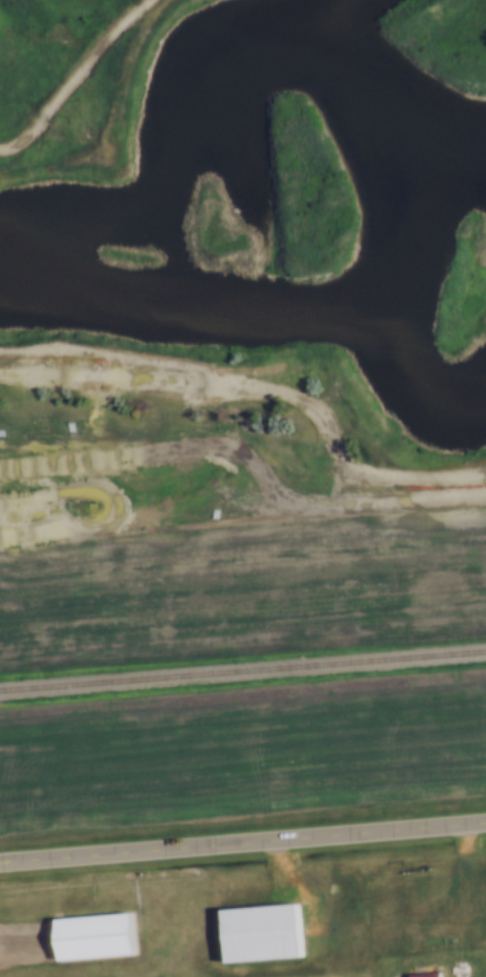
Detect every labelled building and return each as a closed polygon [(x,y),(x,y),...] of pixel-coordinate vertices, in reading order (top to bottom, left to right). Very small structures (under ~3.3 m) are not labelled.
[(217,909),(292,904),(296,958),(220,963),(217,909)] [(129,916),(132,958),(56,964),(53,922),(129,916)]
